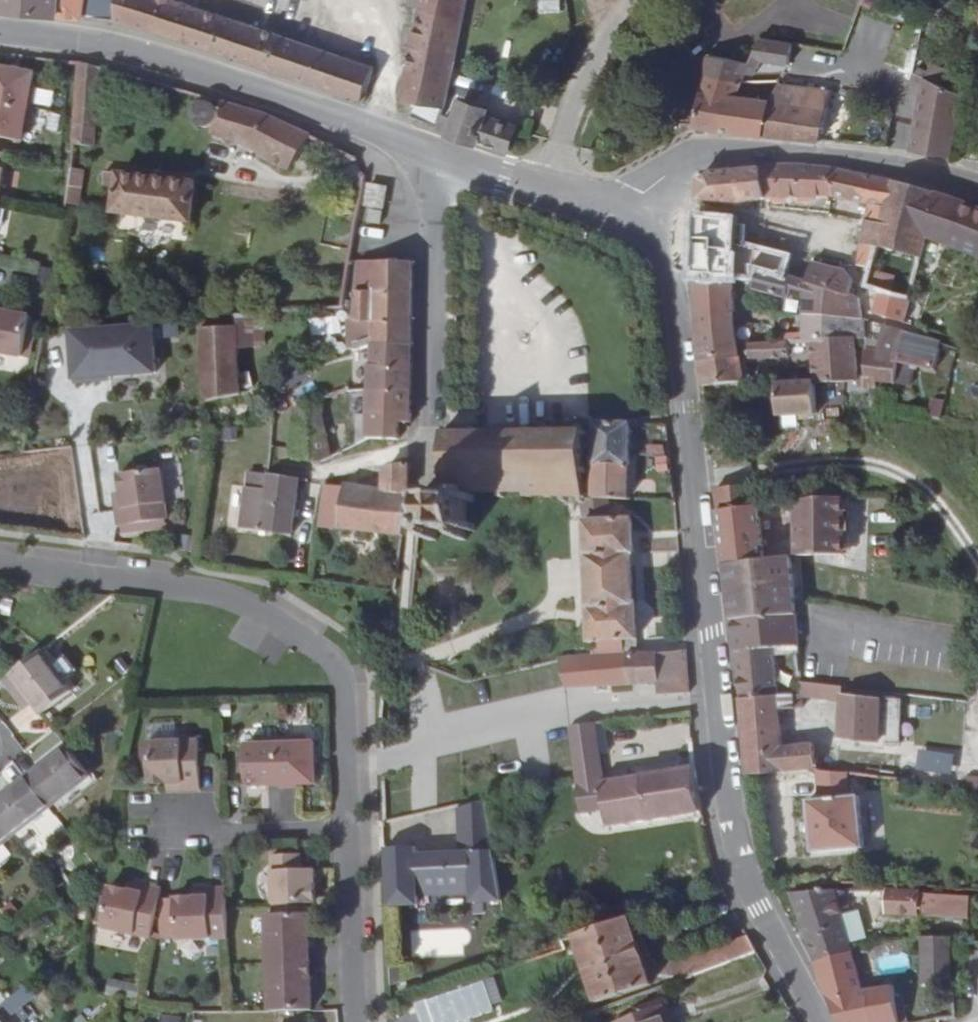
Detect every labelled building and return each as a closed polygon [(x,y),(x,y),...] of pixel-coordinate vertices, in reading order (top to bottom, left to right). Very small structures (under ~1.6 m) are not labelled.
[(80,21),(82,0),(0,0),(0,14),(80,21)] [(80,21),(113,24),(283,77),(295,43),(175,0),(82,0),(80,21)] [(459,0),(413,0),(398,99),(412,102),(441,108),(449,63),(459,0)] [(536,14),(559,13),(559,0),(535,0),(536,14)] [(747,49),(783,56),(790,37),(751,29),(747,49)] [(344,98),(355,65),(295,43),(283,77),(344,98)] [(742,64),(706,57),(701,71),(738,78),(742,64)] [(80,150),(90,71),(71,65),(60,148),(80,150)] [(10,145),(13,133),(15,133),(24,88),(19,87),(21,75),(0,71),(0,143),(10,145)] [(695,94),(690,109),(686,123),(712,127),(718,92),(733,92),(738,78),(701,71),(695,94)] [(913,92),(916,82),(891,72),(890,82),(913,92)] [(775,79),(766,96),(753,133),(812,140),(821,87),(775,79)] [(939,155),(952,94),(916,82),(913,92),(901,150),(939,155)] [(733,92),(718,92),(712,127),(753,133),(766,96),(733,92)] [(304,138),(263,118),(184,96),(183,103),(183,109),(185,117),(190,123),(195,127),(200,127),(208,125),(205,136),(250,149),(291,166),(304,138)] [(407,120),(436,131),(441,108),(412,102),(407,120)] [(462,102),(459,112),(441,108),(436,131),(501,152),(510,127),(480,118),(483,107),(462,102)] [(779,195),(825,199),(829,172),(781,165),(770,166),(770,197),(779,195)] [(738,202),(770,197),(770,166),(697,173),(690,184),(690,200),(725,203),(738,202)] [(825,199),(862,201),(861,216),(877,221),(886,180),(829,172),(825,199)] [(200,229),(207,188),(114,178),(112,192),(126,194),(122,218),(200,229)] [(929,196),(886,180),(877,221),(861,216),(856,240),(871,246),(864,267),(860,280),(858,287),(872,292),(897,302),(920,243),(977,264),(977,214),(929,196)] [(375,210),(378,189),(361,187),(358,207),(375,210)] [(741,226),(729,220),(690,218),(690,273),(726,275),(738,279),(745,280),(747,268),(777,275),(781,257),(738,246),(741,226)] [(864,267),(871,246),(856,240),(851,263),(864,267)] [(844,294),(846,275),(804,264),(802,275),(800,282),(844,294)] [(347,359),(367,359),(405,359),(405,267),(364,267),(365,297),(348,297),(346,328),(355,328),(355,349),(347,348),(347,359)] [(364,267),(350,268),(348,297),(365,297),(364,267)] [(800,282),(787,279),(777,275),(747,268),(745,280),(745,290),(773,295),(798,301),(798,310),(856,317),(854,298),(844,294),(800,282)] [(802,275),(789,272),(787,279),(800,282),(802,275)] [(731,288),(726,287),(726,275),(690,273),(690,311),(727,309),(731,309),(731,288)] [(903,318),(894,315),(897,302),(872,292),(865,315),(901,326),(903,318)] [(728,324),(727,309),(690,311),(694,358),(731,355),(731,348),(730,343),(730,336),(739,336),(739,324),(728,324)] [(858,337),(857,322),(856,317),(798,310),(797,323),(777,322),(778,341),(786,340),(805,340),(850,337),(858,337)] [(254,352),(254,317),(228,319),(227,331),(228,353),(254,352)] [(340,337),(339,320),(310,322),(311,339),(340,337)] [(16,370),(23,328),(0,325),(0,367),(16,370)] [(864,373),(864,378),(888,382),(895,333),(879,329),(876,357),(861,353),(864,373)] [(69,337),(74,387),(157,380),(153,330),(69,337)] [(229,383),(228,353),(227,331),(192,332),(193,404),(225,400),(242,393),(243,384),(229,383)] [(845,378),(854,373),(850,337),(805,340),(809,380),(845,378)] [(768,342),(760,342),(730,343),(731,348),(742,348),(741,355),(786,353),(786,340),(778,341),(768,342)] [(697,384),(733,382),(731,355),(694,358),(697,384)] [(977,369),(977,357),(973,356),(969,367),(977,369)] [(366,377),(362,377),(362,392),(405,392),(405,359),(367,359),(366,377)] [(286,377),(280,368),(259,383),(264,391),(286,377)] [(811,411),(809,380),(769,383),(771,413),(811,411)] [(393,444),(393,427),(406,426),(405,392),(362,392),(362,444),(393,444)] [(333,452),(331,395),(322,399),(323,455),(333,452)] [(309,403),(283,408),(282,461),(309,460),(323,455),(322,399),(309,403)] [(421,519),(412,520),(414,535),(419,538),(423,538),(423,546),(435,546),(435,539),(453,538),(454,547),(465,546),(465,539),(472,539),(472,528),(465,528),(464,518),(473,518),(472,504),(464,504),(464,500),(518,500),(518,506),(528,506),(528,500),(554,500),(555,507),(562,508),(562,500),(574,500),(573,507),(576,507),(581,507),(581,502),(581,494),(581,485),(582,443),(586,443),(586,435),(582,435),(582,427),(573,428),(573,435),(550,435),(550,429),(542,429),(541,435),(529,436),(529,429),(521,429),(521,436),(500,436),(500,429),(492,429),(491,436),(475,436),(475,430),(467,430),(467,436),(448,436),(448,431),(439,431),(439,436),(432,437),(432,451),(440,451),(440,471),(434,471),(434,477),(441,477),(441,496),(430,497),(430,490),(424,491),(424,497),(412,497),(412,508),(421,508),(421,519)] [(581,494),(592,494),(592,502),(600,502),(625,502),(623,427),(590,427),(591,485),(581,485),(581,494)] [(648,473),(665,474),(666,446),(649,446),(648,473)] [(341,542),(343,535),(398,537),(403,499),(405,468),(378,471),(378,490),(340,489),(333,542),(341,542)] [(108,498),(110,509),(103,511),(106,532),(155,524),(147,473),(105,480),(108,498)] [(285,482),(258,479),(222,475),(213,549),(278,556),(285,482)] [(750,502),(747,480),(709,484),(711,506),(750,502)] [(795,555),(843,551),(838,494),(817,494),(789,496),(791,518),(786,518),(786,533),(793,533),(795,555)] [(108,498),(101,499),(103,511),(110,509),(108,498)] [(600,502),(592,502),(581,502),(581,507),(576,507),(578,557),(626,554),(627,520),(601,520),(600,502)] [(760,559),(754,502),(750,502),(711,506),(718,562),(760,559)] [(796,572),(843,569),(843,551),(795,555),(796,572)] [(667,567),(665,552),(626,554),(625,569),(667,567)] [(674,552),(668,552),(665,552),(667,567),(676,568),(674,552)] [(626,554),(578,557),(579,575),(580,585),(581,618),(581,639),(557,640),(557,659),(631,653),(630,608),(628,606),(625,569),(626,554)] [(790,612),(785,556),(760,559),(718,562),(725,613),(790,612)] [(768,642),(792,641),(790,612),(725,613),(736,698),(774,693),(768,642)] [(41,712),(71,690),(40,648),(9,673),(41,712)] [(683,693),(680,651),(631,653),(557,659),(557,660),(561,690),(566,687),(651,681),(653,696),(683,693)] [(835,684),(804,679),(805,689),(835,692),(835,684)] [(835,692),(805,689),(807,739),(835,744),(835,738),(835,733),(835,692)] [(787,691),(774,693),(736,698),(744,773),(812,766),(843,770),(843,762),(835,762),(835,744),(807,739),(780,741),(776,702),(789,700),(787,691)] [(876,697),(835,692),(835,733),(874,739),(876,697)] [(921,776),(974,782),(964,710),(876,697),(874,739),(835,733),(835,738),(849,740),(878,743),(883,743),(882,753),(896,754),(896,746),(924,750),(921,776)] [(589,729),(564,732),(570,775),(595,771),(593,755),(602,754),(598,724),(589,726),(589,729)] [(138,736),(140,778),(157,777),(169,777),(169,784),(191,784),(189,734),(138,736)] [(247,738),(247,744),(236,744),(236,786),(271,785),(271,787),(289,788),(289,784),(306,784),(305,743),(293,743),(293,737),(247,738)] [(849,740),(845,770),(875,773),(878,743),(849,740)] [(97,771),(74,741),(25,778),(49,809),(97,771)] [(843,790),(843,770),(812,766),(814,792),(843,790)] [(598,815),(600,828),(693,812),(690,794),(697,792),(695,781),(688,781),(687,767),(597,784),(572,788),(575,814),(594,812),(595,815),(598,815)] [(572,788),(597,784),(595,771),(570,775),(571,784),(572,788)] [(25,778),(0,797),(0,829),(8,839),(49,809),(25,778)] [(859,848),(853,794),(804,798),(807,853),(859,848)] [(420,858),(391,858),(393,917),(423,917),(422,907),(478,904),(477,913),(510,912),(493,817),(465,821),(464,866),(420,866),(420,858)] [(8,839),(0,829),(0,846),(8,839)] [(289,854),(261,855),(263,904),(298,902),(305,902),(303,869),(290,869),(289,854)] [(851,881),(851,873),(841,873),(841,881),(851,881)] [(133,881),(123,879),(122,887),(133,889),(133,881)] [(147,934),(156,886),(133,881),(133,889),(122,887),(104,883),(96,925),(147,934)] [(836,888),(786,892),(811,960),(848,950),(833,897),(838,897),(836,888)] [(918,916),(920,894),(889,891),(887,914),(918,916)] [(216,943),(215,893),(192,893),(193,901),(181,901),(164,902),(164,943),(216,943)] [(298,913),(298,902),(263,904),(263,915),(298,913)] [(263,915),(254,915),(258,1014),(301,1013),(300,976),(294,976),(293,961),(294,947),(299,947),(298,913),(263,915)] [(642,986),(619,916),(566,932),(569,941),(590,1003),(642,986)] [(566,932),(549,937),(552,947),(569,941),(566,932)] [(948,980),(948,938),(919,938),(921,980),(948,980)] [(714,967),(748,955),(740,941),(708,954),(714,967)] [(848,950),(811,960),(813,966),(820,989),(838,1021),(898,1021),(901,1021),(894,977),(885,977),(885,981),(873,982),(874,987),(864,989),(860,975),(856,976),(848,950)] [(708,954),(665,969),(669,984),(714,967),(708,954)] [(479,977),(420,994),(428,1021),(436,1021),(488,1006),(479,977)] [(136,998),(138,984),(108,980),(106,994),(136,998)] [(654,1005),(611,1020),(612,1021),(660,1021),(654,1005)]
